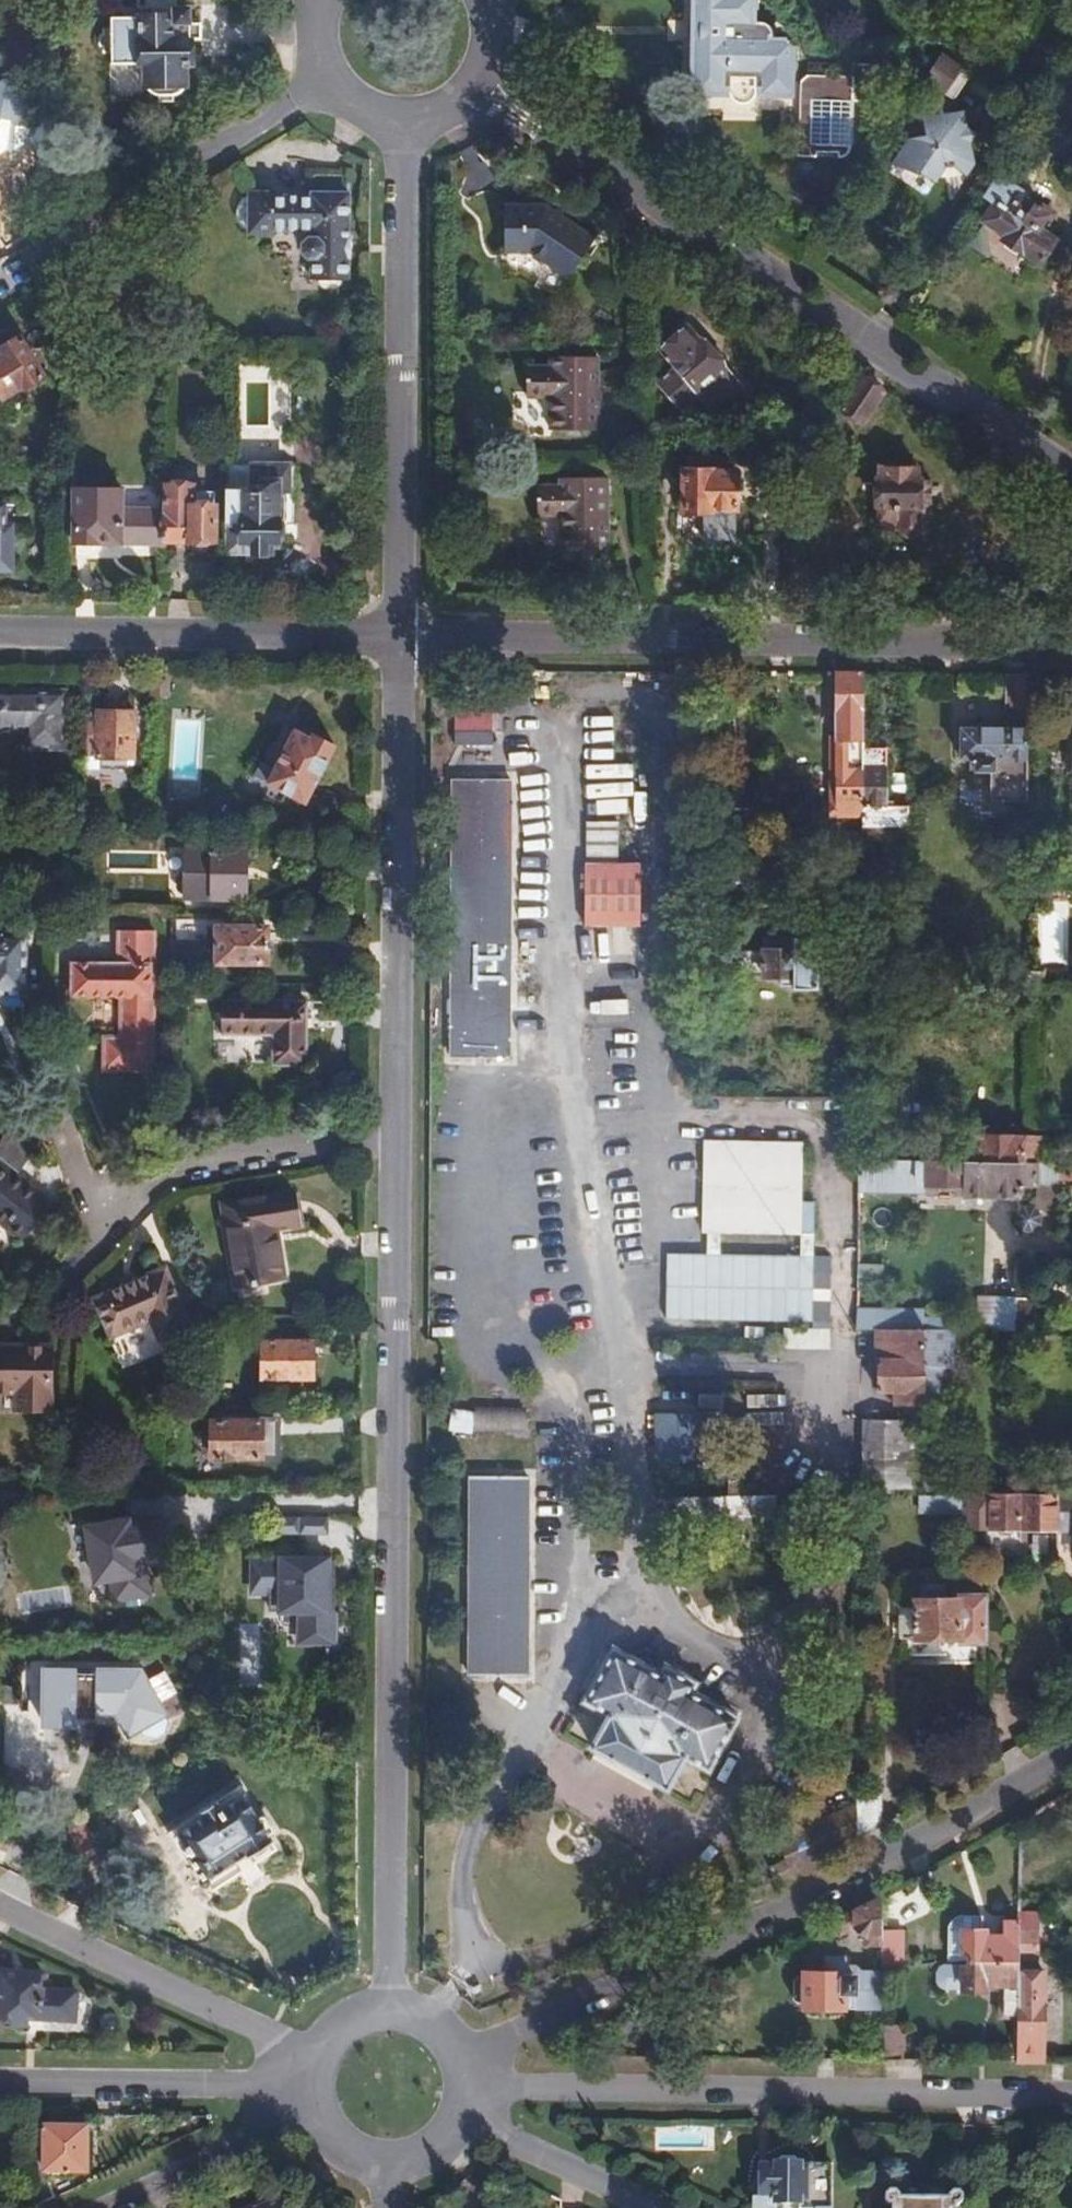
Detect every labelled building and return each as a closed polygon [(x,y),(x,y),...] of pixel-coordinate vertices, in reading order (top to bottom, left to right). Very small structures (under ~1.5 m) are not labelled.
[(689,19),(694,19),(693,36),(687,36),(686,65),(686,76),(694,76),(693,89),(705,90),(715,90),(716,85),(721,85),(721,87),(721,89),(721,91),(722,94),(723,96),(724,97),(726,99),(728,100),(729,101),(732,102),(734,102),(736,101),(738,101),(740,100),(742,99),(744,97),(745,95),(746,93),(746,91),(747,89),(746,87),(752,87),(752,92),(763,93),(775,93),(775,80),(777,40),(761,39),(761,35),(765,35),(766,34),(766,32),(766,30),(765,28),(765,27),(764,25),(762,24),(761,22),(759,22),(757,21),(755,21),(742,20),(742,15),(745,15),(746,6),(746,0),(689,0),(689,19)] [(138,18),(110,18),(111,63),(140,64),(142,87),(145,87),(146,94),(149,96),(178,95),(181,92),(182,89),(182,85),(184,86),(183,65),(187,65),(185,7),(174,8),(174,14),(138,14),(138,18)] [(950,55),(939,48),(921,75),(943,89),(956,69),(945,61),(950,55)] [(860,100),(861,63),(842,62),(842,77),(841,99),(860,100)] [(705,95),(705,90),(693,89),(694,76),(686,76),(686,65),(681,65),(679,94),(705,95)] [(840,144),(841,99),(842,77),(797,75),(793,81),(789,156),(825,158),(828,157),(830,157),(832,156),(834,155),(836,153),(838,151),(839,149),(840,146),(840,144)] [(783,80),(775,80),(775,93),(763,93),(762,98),(783,99),(783,80)] [(1061,93),(1070,116),(1071,115),(1071,88),(1061,93)] [(887,159),(926,191),(946,166),(954,172),(982,138),(935,99),(887,159)] [(995,206),(985,223),(1008,238),(1004,245),(1039,268),(1056,242),(1041,232),(1050,219),(1024,202),(1026,198),(999,181),(986,200),(995,206)] [(269,194),(248,194),(243,197),(239,200),(237,204),(235,209),(234,214),(234,219),(236,223),(239,228),(242,231),(247,234),(269,233),(269,231),(308,230),(308,240),(305,240),(300,244),(300,254),(305,258),(308,259),(308,281),(346,281),(346,259),(343,259),(343,240),(346,240),(345,194),(311,194),(311,198),(269,197),(269,194)] [(501,201),(500,250),(527,250),(563,274),(589,235),(542,202),(501,201)] [(0,341),(0,386),(22,373),(24,377),(41,366),(16,323),(0,333),(0,337),(2,340),(0,341)] [(692,332),(663,358),(680,377),(703,402),(718,420),(746,395),(725,371),(728,368),(729,364),(714,347),(709,347),(707,349),(692,332)] [(61,354),(61,363),(72,363),(72,354),(61,354)] [(524,366),(523,397),(545,397),(545,429),(593,429),(593,355),(545,354),(545,366),(524,366)] [(243,432),(276,433),(278,368),(244,367),(243,432)] [(856,431),(881,393),(855,375),(829,413),(856,431)] [(686,417),(703,402),(680,377),(663,393),(686,417)] [(221,455),(220,554),(267,554),(268,540),(275,540),(275,483),(288,483),(289,457),(221,455)] [(761,469),(765,474),(773,462),(768,458),(761,469)] [(684,480),(683,480),(682,513),(737,514),(737,480),(735,480),(735,478),(721,465),(684,465),(684,480)] [(923,522),(923,478),(917,478),(917,467),(874,467),(875,521),(890,521),(890,532),(895,536),(914,536),(918,532),(918,526),(923,526),(923,522)] [(534,485),(533,515),(555,515),(555,548),(602,547),(603,475),(555,475),(556,484),(534,485)] [(931,478),(923,478),(923,522),(933,522),(931,478)] [(164,560),(164,530),(124,529),(124,508),(71,506),(71,562),(164,564),(164,560)] [(169,530),(164,530),(164,560),(211,560),(212,515),(169,514),(169,530)] [(860,749),(861,673),(833,673),(835,732),(829,732),(830,764),(831,810),(860,810),(860,764),(860,749)] [(1026,711),(1026,675),(1003,675),(1003,711),(1026,711)] [(22,729),(22,748),(59,748),(61,694),(0,693),(0,729),(22,729)] [(86,717),(85,769),(95,769),(95,760),(116,761),(116,769),(131,769),(130,713),(94,712),(94,717),(86,717)] [(173,717),(170,779),(199,781),(202,718),(173,717)] [(262,755),(260,757),(270,763),(265,772),(303,794),(333,742),(319,733),(318,736),(294,723),(291,728),(281,722),(272,737),(266,739),(262,744),(260,749),(262,755)] [(488,747),(489,730),(451,729),(451,745),(488,747)] [(988,802),(1025,803),(1026,730),(958,730),(958,761),(965,761),(965,765),(972,765),(972,773),(987,774),(988,802)] [(860,749),(860,764),(860,810),(859,828),(905,828),(905,806),(882,806),(882,766),(876,766),(876,749),(860,749)] [(514,779),(448,779),(446,1061),(512,1061),(514,779)] [(198,869),(181,869),(182,902),(198,902),(198,908),(236,908),(236,849),(198,849),(198,869)] [(579,862),(577,925),(624,927),(626,863),(579,862)] [(1066,964),(1069,903),(1041,901),(1038,963),(1066,964)] [(740,941),(739,973),(815,975),(817,926),(793,925),(793,942),(740,941)] [(215,928),(215,965),(266,966),(266,929),(215,928)] [(116,965),(70,964),(70,998),(118,999),(118,1040),(102,1039),(102,1071),(152,1073),(152,932),(116,932),(116,965)] [(0,936),(0,996),(20,997),(21,937),(0,936)] [(220,999),(220,1034),(272,1035),(272,1064),(305,1065),(304,1000),(220,999)] [(14,1242),(48,1205),(11,1173),(30,1151),(3,1128),(0,1131),(0,1229),(14,1242)] [(1045,1163),(1055,1163),(1054,1142),(969,1141),(969,1130),(913,1130),(912,1142),(883,1142),(882,1163),(891,1163),(1007,1163),(1021,1163),(1045,1163)] [(801,1140),(702,1139),(702,1239),(800,1240),(801,1140)] [(1022,1186),(1021,1163),(1007,1163),(891,1163),(891,1180),(904,1180),(904,1185),(933,1185),(933,1196),(1001,1196),(1001,1186),(1022,1186)] [(1046,1180),(1045,1163),(1021,1163),(1022,1186),(1035,1186),(1046,1186),(1046,1180)] [(1055,1163),(1045,1163),(1046,1180),(1071,1180),(1071,1163),(1055,1163)] [(1035,1213),(1048,1213),(1046,1186),(1035,1186),(1035,1213)] [(288,1187),(217,1199),(233,1281),(282,1274),(272,1225),(294,1221),(288,1187)] [(814,1260),(669,1258),(668,1327),(813,1330),(814,1260)] [(158,1268),(86,1293),(101,1332),(142,1317),(151,1336),(182,1325),(158,1268)] [(1012,1330),(1012,1302),(1012,1298),(988,1297),(988,1317),(988,1331),(1012,1330)] [(1025,1302),(1012,1302),(1012,1330),(1025,1330),(1025,1302)] [(958,1317),(958,1331),(968,1331),(968,1317),(958,1317)] [(968,1317),(968,1331),(988,1331),(988,1317),(968,1317)] [(868,1322),(857,1322),(857,1330),(868,1330),(868,1322)] [(919,1331),(870,1330),(870,1389),(892,1390),(893,1406),(919,1406),(919,1401),(919,1385),(919,1331)] [(950,1331),(919,1331),(919,1385),(919,1401),(936,1402),(936,1362),(950,1362),(950,1331)] [(259,1341),(258,1379),(308,1380),(309,1342),(259,1341)] [(8,1390),(8,1408),(42,1408),(42,1346),(0,1345),(0,1390),(8,1390)] [(213,1406),(212,1420),(234,1421),(234,1407),(213,1406)] [(893,1415),(919,1416),(919,1406),(893,1406),(893,1415)] [(447,1410),(446,1432),(469,1433),(471,1411),(447,1410)] [(919,1488),(919,1416),(893,1415),(859,1414),(859,1488),(874,1488),(919,1488)] [(234,1421),(212,1420),(208,1420),(208,1460),(240,1461),(240,1457),(273,1457),(272,1421),(234,1421)] [(528,1478),(467,1477),(464,1678),(525,1679),(528,1478)] [(874,1488),(859,1488),(855,1488),(855,1497),(874,1498),(874,1488)] [(946,1488),(919,1488),(919,1506),(945,1506),(946,1488)] [(1052,1488),(955,1488),(956,1511),(967,1510),(967,1504),(981,1503),(982,1514),(988,1514),(988,1520),(1053,1520),(1052,1488)] [(1052,1488),(1053,1520),(1053,1557),(1063,1582),(1071,1577),(1071,1489),(1052,1488)] [(746,1517),(748,1499),(700,1494),(698,1512),(746,1517)] [(275,1517),(274,1530),(324,1536),(325,1523),(275,1517)] [(83,1527),(91,1580),(108,1577),(112,1598),(144,1593),(138,1556),(169,1551),(164,1520),(124,1526),(123,1520),(83,1527)] [(333,1638),(334,1557),(251,1557),(251,1585),(268,1585),(268,1608),(308,1608),(307,1638),(333,1638)] [(914,1596),(911,1596),(913,1636),(957,1637),(957,1640),(983,1640),(982,1591),(956,1591),(956,1597),(928,1597),(928,1582),(913,1581),(914,1596)] [(605,1750),(608,1746),(624,1722),(664,1747),(648,1772),(646,1776),(666,1788),(686,1756),(707,1770),(739,1717),(698,1692),(701,1688),(665,1664),(662,1668),(620,1642),(588,1694),(607,1706),(587,1738),(605,1750)] [(114,1712),(127,1712),(136,1729),(137,1728),(161,1714),(162,1714),(138,1669),(42,1669),(42,1725),(74,1725),(74,1712),(114,1712)] [(128,1734),(136,1729),(127,1712),(114,1712),(128,1734)] [(161,1714),(137,1728),(141,1735),(153,1738),(162,1732),(165,1721),(161,1714)] [(624,1722),(608,1746),(648,1772),(664,1747),(624,1722)] [(203,1782),(155,1815),(160,1822),(168,1817),(180,1833),(176,1836),(196,1865),(263,1820),(260,1814),(265,1811),(255,1795),(250,1799),(232,1775),(209,1792),(203,1782)] [(856,1785),(857,1835),(878,1823),(878,1785),(856,1785)] [(54,1842),(63,1858),(91,1843),(81,1826),(54,1842)] [(880,1934),(880,1895),(835,1918),(827,1921),(832,1929),(849,1921),(868,1929),(868,1933),(880,1934)] [(1014,1908),(1014,1920),(1027,1921),(1028,1899),(1014,1899),(1014,1908)] [(960,1945),(960,1951),(1014,1951),(1014,1947),(1014,1920),(1014,1908),(994,1908),(994,1924),(979,1923),(979,1918),(953,1918),(953,1944),(960,1945)] [(1014,1920),(1014,1947),(1032,1948),(1033,1921),(1027,1921),(1014,1920)] [(900,1950),(915,1950),(915,1942),(900,1941),(900,1950)] [(933,1950),(949,1951),(949,1943),(933,1943),(933,1950)] [(1014,1951),(960,1951),(960,1955),(933,1955),(928,1958),(926,1962),(926,1977),(929,1981),(933,1984),(978,1984),(978,1978),(994,1978),(993,2008),(1013,2008),(1013,1992),(1014,1951)] [(789,1972),(789,1994),(792,1998),(800,1998),(800,2002),(879,2003),(879,1966),(859,1966),(852,1963),(842,1963),(842,1954),(817,1954),(816,1965),(801,1965),(801,1969),(794,1969),(789,1972)] [(1013,2008),(1013,2061),(1040,2062),(1040,1967),(1014,1966),(1013,1992),(1013,2008)] [(25,2027),(25,2021),(71,2024),(73,1996),(38,1993),(40,1976),(0,1973),(0,2026),(25,2027)] [(878,2059),(896,2059),(896,2028),(879,2028),(878,2059)] [(45,2126),(44,2165),(84,2166),(85,2126),(45,2126)] [(827,2158),(765,2157),(765,2167),(745,2167),(745,2191),(738,2190),(738,2207),(739,2207),(755,2207),(756,2200),(784,2200),(783,2207),(826,2207),(827,2158)] [(29,2194),(13,2193),(12,2207),(29,2207),(29,2194)] [(274,2195),(249,2207),(250,2207),(280,2207),(274,2195)]
